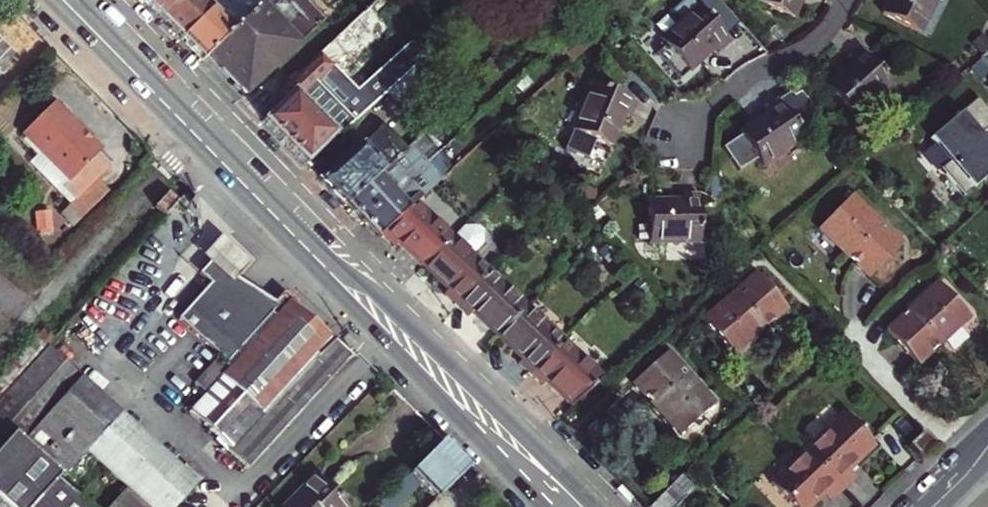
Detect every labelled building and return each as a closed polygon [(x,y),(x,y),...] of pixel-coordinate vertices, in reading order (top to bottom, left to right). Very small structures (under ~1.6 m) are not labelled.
[(159,18),(177,0),(141,0),(159,18)] [(159,18),(180,39),(219,0),(177,0),(159,18)] [(267,0),(219,0),(180,39),(202,61),(209,55),(267,0)] [(246,93),(288,55),(326,18),(308,0),(267,0),(209,55),(246,93)] [(713,46),(718,51),(731,40),(710,17),(726,2),(724,0),(684,0),(672,11),(683,22),(662,40),(666,44),(655,53),(678,77),(713,46)] [(791,16),(799,0),(756,0),(791,16)] [(884,13),(920,32),(936,0),(891,0),(884,13)] [(726,2),(710,17),(726,35),(742,21),(726,2)] [(392,27),(371,4),(335,38),(285,86),(289,91),(260,120),(306,166),(387,92),(411,70),(426,56),(417,47),(379,82),(329,124),(302,97),(333,66),(342,76),(392,27)] [(987,46),(987,38),(982,32),(971,43),(980,52),(987,46)] [(861,49),(848,61),(852,64),(828,87),(854,117),(891,83),(861,49)] [(411,70),(387,92),(398,104),(421,81),(411,70)] [(634,101),(591,83),(573,129),(609,145),(623,113),(628,115),(634,101)] [(57,97),(26,128),(29,131),(73,175),(65,183),(80,197),(103,174),(115,162),(103,149),(106,147),(57,97)] [(778,100),(766,108),(769,113),(741,133),(743,135),(725,148),(741,170),(759,157),(764,164),(804,137),(778,100)] [(930,138),(972,191),(987,179),(987,150),(961,115),(930,138)] [(344,203),(404,149),(382,126),(322,181),(344,203)] [(80,197),(65,183),(73,175),(29,131),(25,135),(40,150),(32,158),(88,214),(115,187),(103,174),(80,197)] [(362,221),(435,156),(417,137),(404,149),(344,203),(362,221)] [(444,148),(435,156),(362,221),(378,237),(381,234),(415,204),(459,164),(444,148)] [(902,243),(852,194),(819,227),(869,276),(902,243)] [(684,201),(649,201),(650,240),(699,240),(699,196),(684,196),(684,201)] [(396,240),(422,266),(451,237),(415,204),(381,234),(391,245),(396,240)] [(226,237),(209,255),(242,277),(254,263),(226,237)] [(456,305),(487,272),(451,237),(422,266),(447,289),(443,293),(456,305)] [(256,467),(357,355),(297,302),(294,298),(286,307),(242,277),(209,255),(199,266),(209,275),(178,311),(224,352),(221,359),(226,363),(193,400),(199,406),(195,411),(256,467)] [(472,313),(499,339),(527,309),(487,272),(456,305),(467,317),(472,313)] [(788,306),(757,272),(704,319),(735,353),(788,306)] [(977,281),(987,292),(987,276),(985,273),(977,281)] [(970,314),(937,281),(886,329),(919,363),(970,314)] [(532,378),(564,344),(527,309),(499,339),(524,363),(521,366),(532,378)] [(572,408),(603,381),(564,344),(532,378),(544,389),(547,385),(572,408)] [(203,482),(53,345),(0,405),(0,418),(18,434),(65,476),(60,482),(89,506),(180,506),(203,482)] [(716,402),(668,350),(633,382),(681,434),(716,402)] [(805,450),(843,491),(856,478),(850,471),(875,447),(842,414),(805,450)] [(922,433),(907,447),(918,459),(922,463),(937,449),(922,433)] [(18,434),(0,455),(0,506),(38,506),(60,482),(65,476),(18,434)] [(475,468),(448,439),(381,506),(435,506),(475,468)] [(805,450),(770,483),(792,506),(812,506),(824,496),(830,503),(843,491),(805,450)] [(681,476),(649,506),(676,506),(694,489),(681,476)] [(322,479),(296,506),(351,506),(322,479)] [(60,482),(38,506),(89,506),(60,482)] [(203,487),(185,506),(204,506),(214,497),(203,487)]
